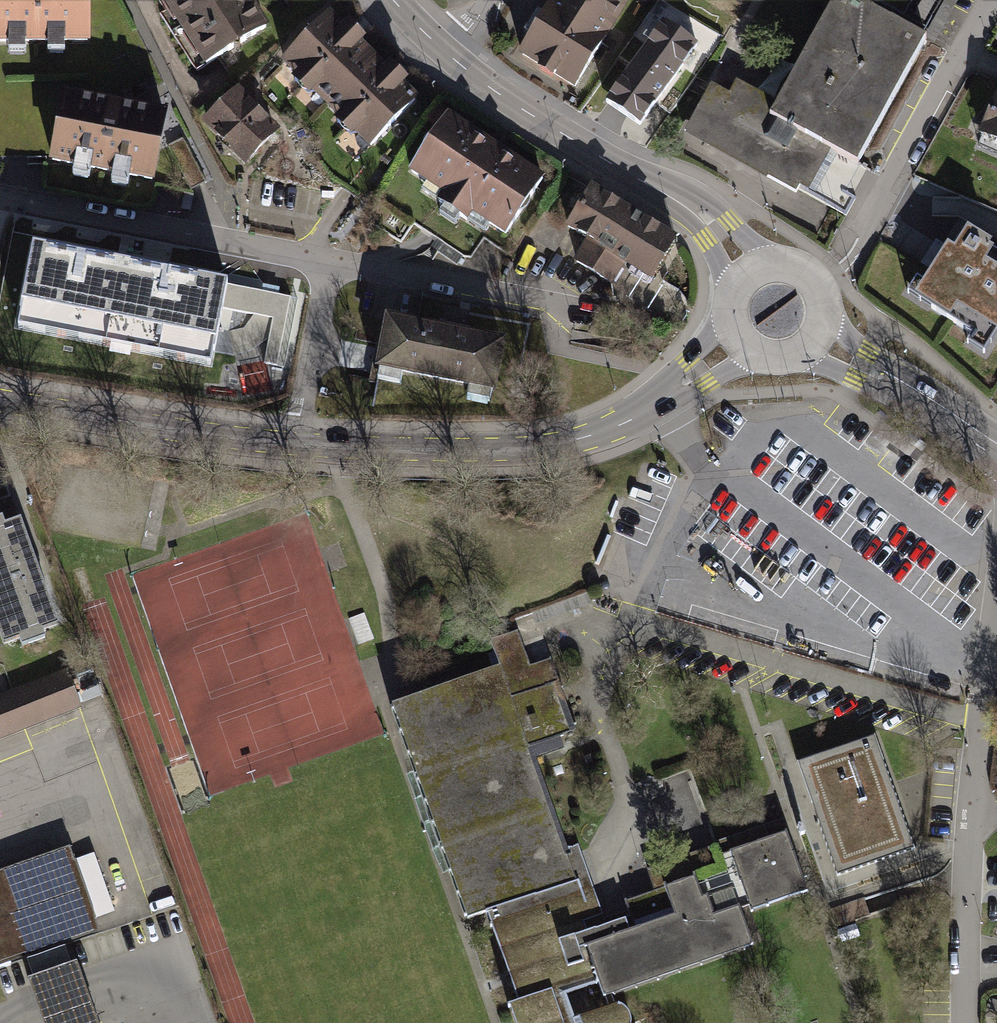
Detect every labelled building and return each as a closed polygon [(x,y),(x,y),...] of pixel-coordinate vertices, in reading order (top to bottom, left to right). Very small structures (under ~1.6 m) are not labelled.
[(88,46),(88,0),(0,0),(0,46),(88,46)] [(245,0),(157,0),(199,67),(262,29),(245,0)] [(631,0),(554,0),(522,56),(580,89),(632,0),(631,0)] [(855,0),(831,0),(787,78),(772,105),(748,92),(731,83),(723,98),(708,90),(685,132),(786,186),(804,196),(819,169),(829,151),(853,164),(862,149),(924,38),(902,26),(855,0)] [(924,38),(938,46),(964,0),(945,0),(944,2),(924,38)] [(365,53),(325,11),(276,58),(317,100),(365,53)] [(698,48),(663,24),(604,108),(639,132),(698,48)] [(407,95),(365,53),(317,100),(358,143),(407,95)] [(273,134),(234,91),(200,121),(239,164),(273,134)] [(131,113),(66,101),(54,167),(149,185),(162,119),(131,113)] [(985,133),(996,138),(996,107),(985,133)] [(545,185),(453,123),(416,178),(507,240),(545,185)] [(819,169),(804,196),(844,218),(860,190),(870,173),(829,151),(819,169)] [(672,242),(590,193),(568,228),(591,242),(576,267),(610,287),(624,263),(650,279),(672,242)] [(945,244),(910,298),(966,335),(960,343),(982,357),(996,334),(996,247),(965,226),(951,248),(945,244)] [(225,284),(31,249),(16,332),(210,367),(225,284)] [(497,338),(381,318),(373,365),(489,386),(497,338)] [(2,644),(16,638),(19,649),(44,640),(42,633),(58,627),(18,520),(2,526),(0,522),(0,639),(2,644)] [(463,903),(468,918),(487,911),(587,876),(579,852),(577,846),(565,850),(533,760),(529,747),(562,735),(556,716),(547,692),(545,687),(559,682),(551,659),(530,666),(517,630),(489,640),(493,651),(486,654),(489,662),(491,669),(392,704),(399,722),(463,903)] [(0,694),(0,739),(77,710),(63,671),(0,694)] [(848,743),(797,761),(816,817),(837,876),(904,853),(915,849),(875,734),(848,743)] [(729,850),(787,831),(783,820),(712,844),(669,859),(645,868),(653,891),(667,886),(678,883),(694,877),(723,867),(719,854),(729,850)] [(616,1001),(613,993),(753,944),(741,909),(745,907),(749,906),(751,910),(808,890),(787,831),(729,850),(719,854),(723,867),(694,877),(678,883),(667,886),(653,891),(625,901),(630,915),(626,917),(587,930),(583,921),(602,914),(597,899),(587,876),(487,911),(490,921),(509,975),(519,1002),(509,1005),(516,1022),(632,1022),(632,1017),(631,1014),(629,1010),(627,1007),(623,1005),(620,1003),(616,1001)] [(97,932),(94,924),(115,918),(95,855),(73,862),(68,846),(0,869),(0,964),(97,932)] [(89,1007),(73,961),(66,964),(61,949),(28,960),(34,978),(30,979),(44,1022),(45,1022),(94,1022),(89,1007)]
